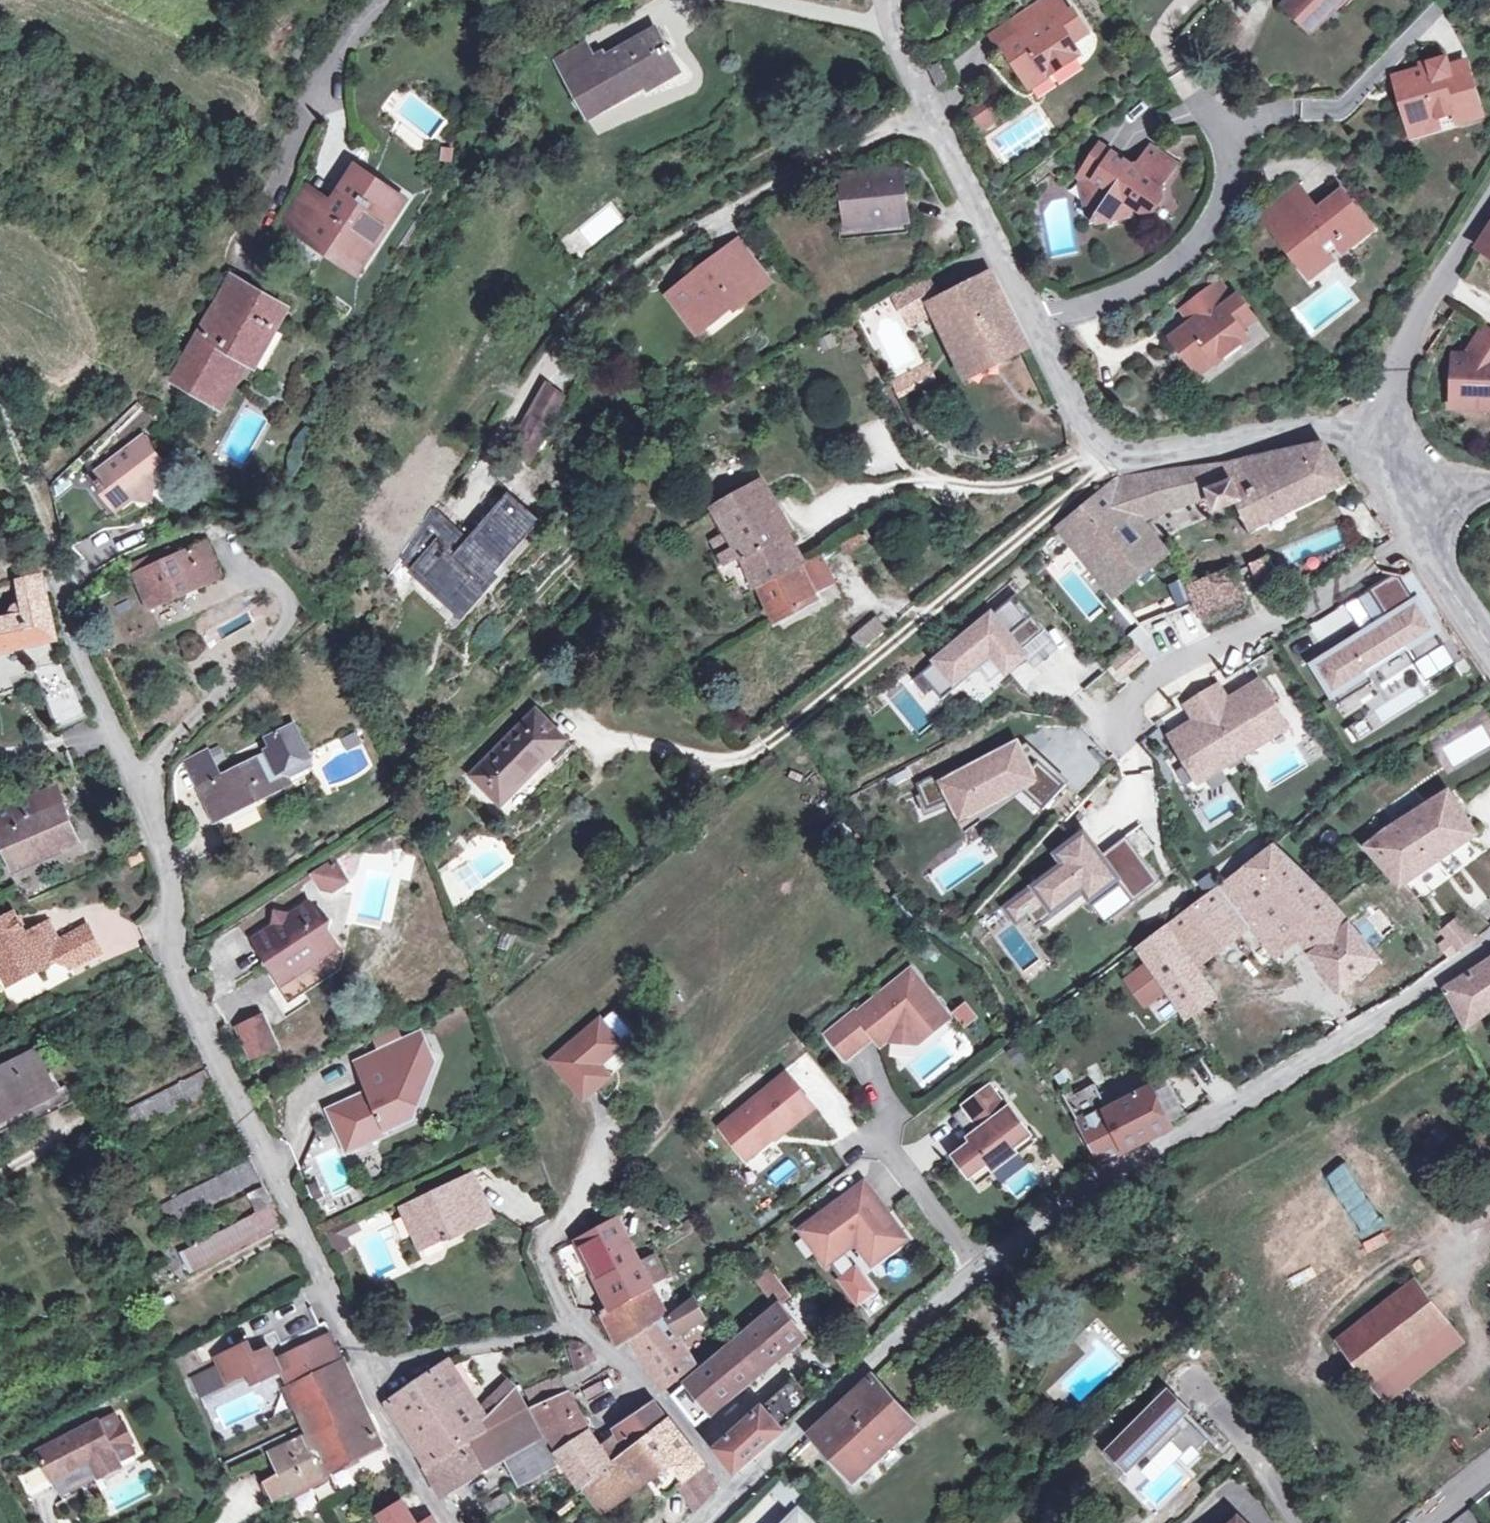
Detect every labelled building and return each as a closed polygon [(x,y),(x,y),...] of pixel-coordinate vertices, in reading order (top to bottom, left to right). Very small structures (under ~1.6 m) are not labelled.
[(1018,16),(1028,31),(1021,35),(1003,47),(1024,79),(1044,66),(1049,75),(1080,55),(1072,44),(1068,37),(1085,26),(1073,9),(1067,13),(1058,0),(1042,0),(1018,16)] [(1286,5),(1306,25),(1318,12),(1315,9),(1325,0),(1291,0),(1286,5)] [(1337,5),(1332,0),(1325,0),(1315,9),(1318,12),(1306,25),(1312,30),(1337,5)] [(1011,20),(1021,35),(1028,31),(1018,16),(1011,20)] [(1089,33),(1085,26),(1068,37),(1072,44),(1089,33)] [(566,77),(569,76),(591,116),(647,84),(649,88),(680,72),(657,30),(607,59),(604,55),(595,60),(586,43),(556,59),(566,77)] [(1394,77),(1408,124),(1437,116),(1451,111),(1454,121),(1482,112),(1465,59),(1449,64),(1446,54),(1428,59),(1430,65),(1421,68),(1394,77)] [(1430,65),(1428,59),(1419,62),(1421,68),(1430,65)] [(938,86),(949,80),(939,62),(929,67),(938,86)] [(1030,87),(1049,75),(1044,66),(1024,79),(1030,87)] [(980,134),(997,123),(981,99),(964,111),(980,134)] [(1437,116),(1408,124),(1411,134),(1440,125),(1437,116)] [(1101,144),(1081,169),(1093,177),(1094,190),(1092,190),(1084,201),(1086,214),(1093,219),(1093,222),(1096,225),(1113,222),(1116,215),(1141,212),(1144,215),(1146,211),(1156,210),(1163,200),(1159,190),(1177,165),(1151,146),(1134,169),(1101,144)] [(846,226),(909,220),(904,168),(841,174),(846,226)] [(366,239),(377,246),(406,202),(356,169),(328,210),(300,192),(278,224),(298,237),(301,233),(349,265),(366,239)] [(1093,177),(1081,169),(1079,173),(1084,201),(1092,190),(1094,190),(1093,177)] [(1298,182),(1288,190),(1310,216),(1318,209),(1320,208),(1298,182)] [(1310,216),(1288,190),(1260,212),(1300,263),(1316,251),(1321,256),(1341,240),(1346,246),(1370,226),(1341,190),(1320,208),(1318,209),(1322,215),(1314,222),(1310,216)] [(589,245),(624,223),(611,203),(576,224),(589,245)] [(1318,209),(1310,216),(1314,222),(1322,215),(1318,209)] [(1478,247),(1489,255),(1489,228),(1478,247)] [(360,272),(377,246),(366,239),(349,265),(360,272)] [(1321,256),(1326,263),(1346,246),(1341,240),(1321,256)] [(739,242),(706,267),(709,270),(741,246),(739,242)] [(691,301),(708,322),(735,300),(739,305),(769,281),(741,246),(709,270),(706,267),(671,294),(681,309),(691,301)] [(1310,276),(1326,263),(1321,256),(1316,251),(1300,263),(1310,276)] [(905,316),(929,304),(963,374),(1026,343),(990,272),(937,299),(926,277),(893,295),(905,316)] [(269,327),(276,331),(287,310),(231,278),(174,380),(198,394),(193,404),(218,418),(249,363),(269,327)] [(1219,280),(1187,305),(1197,318),(1192,322),(1173,336),(1196,367),(1213,354),(1218,360),(1249,336),(1242,327),(1250,321),(1246,314),(1252,310),(1239,294),(1234,299),(1219,280)] [(697,330),(708,322),(691,301),(681,309),(697,330)] [(1197,318),(1187,305),(1182,308),(1192,322),(1197,318)] [(1257,315),(1252,310),(1246,314),(1250,321),(1257,315)] [(1485,326),(1462,360),(1454,360),(1452,405),(1485,406),(1489,402),(1489,329),(1485,326)] [(269,327),(249,363),(256,366),(276,331),(269,327)] [(1201,373),(1218,360),(1213,354),(1196,367),(1201,373)] [(933,375),(927,364),(890,384),(896,395),(933,375)] [(825,407),(838,386),(821,375),(808,396),(825,407)] [(531,464),(570,394),(544,379),(505,450),(531,464)] [(144,437),(93,477),(106,494),(135,498),(134,501),(153,503),(155,488),(152,487),(156,468),(163,462),(144,437)] [(1109,592),(1163,548),(1142,521),(1146,518),(1204,496),(1203,490),(1208,489),(1214,510),(1238,500),(1251,528),(1345,482),(1322,446),(1293,448),(1249,460),(1116,478),(1055,527),(1109,592)] [(782,549),(794,543),(759,484),(713,509),(726,532),(709,541),(722,566),(718,569),(726,585),(733,580),(743,596),(759,587),(776,622),(816,598),(814,594),(832,584),(817,553),(805,561),(793,568),(782,549)] [(135,498),(106,494),(119,510),(134,501),(135,498)] [(435,509),(403,555),(462,607),(483,583),(479,579),(518,535),(522,539),(536,522),(510,498),(476,537),(469,530),(464,535),(435,509)] [(221,576),(207,542),(177,556),(173,548),(131,566),(149,607),(221,576)] [(782,549),(793,568),(805,561),(794,543),(782,549)] [(462,607),(403,555),(394,570),(451,620),(462,607)] [(1268,560),(1253,566),(1258,579),(1273,573),(1268,560)] [(1199,616),(1245,598),(1241,586),(1234,570),(1187,588),(1195,605),(1199,616)] [(1404,578),(1392,576),(1369,590),(1389,622),(1349,647),(1344,639),(1309,662),(1337,707),(1373,685),(1366,674),(1409,647),(1431,683),(1465,661),(1453,641),(1441,649),(1421,618),(1434,610),(1409,575),(1404,578)] [(57,640),(46,599),(49,598),(43,577),(20,583),(24,603),(21,603),(17,605),(15,607),(14,608),(14,609),(13,611),(12,613),(12,618),(0,621),(0,653),(57,640)] [(1184,577),(1169,581),(1176,605),(1191,601),(1184,577)] [(1014,595),(912,680),(923,694),(931,687),(941,700),(960,685),(957,681),(990,653),(993,657),(1006,672),(1026,656),(1021,650),(1044,631),(1014,595)] [(851,638),(862,651),(887,630),(876,618),(851,638)] [(1139,644),(1108,659),(1117,678),(1148,664),(1139,644)] [(993,657),(990,653),(957,681),(960,685),(993,657)] [(59,731),(91,717),(75,681),(73,677),(67,663),(35,670),(59,731)] [(1287,728),(1259,683),(1236,697),(1240,704),(1231,709),(1218,688),(1187,706),(1198,725),(1190,729),(1188,726),(1180,731),(1188,744),(1179,750),(1199,781),(1225,765),(1223,763),(1262,739),(1264,741),(1287,728)] [(560,745),(566,740),(536,711),(472,775),(502,805),(548,758),(554,763),(566,751),(560,745)] [(214,821),(284,787),(311,774),(308,767),(307,758),(309,756),(292,724),(265,738),(270,747),(265,750),(267,754),(220,778),(206,749),(183,761),(214,821)] [(1188,744),(1180,731),(1171,736),(1179,750),(1188,744)] [(572,746),(566,740),(560,745),(566,751),(572,746)] [(1022,745),(1015,748),(1027,771),(1037,760),(1022,745)] [(1015,748),(960,780),(954,770),(917,792),(931,816),(957,801),(966,817),(1016,786),(1022,791),(1043,810),(1066,785),(1037,760),(1027,771),(1015,748)] [(1016,786),(966,817),(975,833),(1022,791),(1016,786)] [(1401,884),(1430,861),(1473,833),(1448,795),(1405,822),(1404,820),(1368,847),(1385,866),(1401,884)] [(59,796),(57,796),(45,801),(43,804),(35,796),(0,812),(0,828),(16,868),(79,841),(64,805),(63,805),(59,796)] [(222,836),(242,826),(235,813),(216,823),(222,836)] [(1131,902),(1159,881),(1125,836),(1094,859),(1077,837),(1056,853),(1064,863),(1011,903),(1015,909),(1011,912),(1017,920),(1027,913),(1037,926),(1057,911),(1055,908),(1081,888),(1093,904),(1119,885),(1131,902)] [(1273,844),(1242,868),(1298,937),(1342,990),(1378,957),(1327,897),(1273,844)] [(311,875),(320,890),(336,893),(342,870),(324,866),(311,875)] [(1242,868),(1164,926),(1215,995),(1218,1000),(1268,964),(1266,961),(1298,937),(1242,868)] [(1119,885),(1093,904),(1106,921),(1131,902),(1119,885)] [(284,983),(292,977),(292,974),(306,966),(319,969),(329,921),(316,919),(307,906),(256,940),(284,983)] [(41,969),(64,956),(71,968),(99,953),(86,928),(58,943),(48,924),(24,937),(12,914),(0,921),(0,967),(7,980),(38,964),(41,969)] [(1460,951),(1474,942),(1457,922),(1442,934),(1460,953),(1460,951)] [(1215,995),(1164,926),(1136,947),(1148,964),(1133,974),(1151,999),(1166,989),(1185,1016),(1215,995)] [(1447,989),(1466,1022),(1467,1023),(1489,1006),(1489,962),(1447,989)] [(10,986),(41,969),(38,964),(7,980),(10,986)] [(911,967),(827,1032),(848,1058),(874,1038),(921,1040),(950,1017),(911,967)] [(1151,999),(1133,974),(1128,978),(1145,1003),(1151,999)] [(1151,1004),(1161,1019),(1174,1010),(1164,995),(1151,1004)] [(951,1010),(963,1028),(979,1017),(967,1000),(951,1010)] [(613,1011),(602,1021),(623,1045),(631,1039),(631,1032),(613,1011)] [(269,1047),(255,1017),(230,1029),(243,1058),(269,1047)] [(583,1099),(609,1076),(600,1065),(598,1063),(604,1058),(605,1061),(623,1045),(602,1021),(600,1018),(550,1060),(583,1099)] [(413,1085),(427,1046),(421,1033),(355,1063),(371,1096),(356,1103),(352,1099),(328,1110),(344,1144),(360,1137),(371,1141),(374,1134),(398,1124),(402,1116),(413,1118),(423,1088),(413,1085)] [(413,1085),(423,1088),(432,1058),(427,1046),(413,1085)] [(56,1091),(36,1051),(0,1070),(0,1119),(56,1091)] [(807,1051),(789,1063),(812,1097),(830,1084),(807,1051)] [(124,1137),(216,1089),(207,1069),(114,1116),(124,1137)] [(787,1075),(722,1126),(748,1158),(813,1107),(787,1075)] [(990,1084),(964,1104),(980,1124),(966,1135),(970,1141),(952,1155),(970,1177),(989,1162),(994,1169),(1018,1150),(1012,1143),(1028,1131),(990,1084)] [(1095,1086),(1066,1102),(1101,1164),(1171,1128),(1150,1086),(1107,1109),(1095,1086)] [(348,1153),(371,1141),(360,1137),(344,1144),(348,1153)] [(1430,1137),(1422,1144),(1433,1158),(1442,1152),(1430,1137)] [(1360,1148),(1299,1196),(1311,1211),(1372,1162),(1360,1148)] [(169,1225),(260,1179),(251,1160),(160,1207),(169,1225)] [(438,1237),(440,1240),(490,1216),(472,1176),(401,1208),(418,1245),(438,1237)] [(865,1180),(798,1227),(824,1263),(857,1241),(871,1262),(906,1237),(865,1180)] [(192,1270),(282,1224),(273,1205),(182,1252),(192,1270)] [(348,1244),(344,1235),(359,1228),(353,1216),(324,1228),(334,1250),(348,1244)] [(617,1221),(577,1242),(591,1271),(609,1307),(601,1311),(618,1344),(630,1337),(631,1339),(641,1355),(658,1379),(663,1387),(667,1384),(674,1394),(672,1396),(697,1426),(804,1336),(790,1319),(780,1307),(778,1308),(697,1373),(675,1335),(703,1319),(691,1298),(666,1316),(647,1280),(660,1273),(652,1257),(639,1264),(617,1221)] [(591,1271),(577,1242),(573,1245),(553,1255),(570,1282),(591,1271)] [(764,1274),(756,1280),(764,1290),(772,1285),(764,1274)] [(1461,1340),(1446,1321),(1416,1283),(1341,1342),(1385,1400),(1461,1340)] [(772,1285),(764,1290),(777,1307),(785,1301),(772,1285)] [(342,1362),(331,1334),(274,1357),(269,1345),(250,1353),(244,1340),(214,1352),(223,1375),(253,1363),(258,1375),(277,1367),(288,1389),(342,1362)] [(571,1344),(570,1346),(569,1347),(569,1348),(575,1369),(592,1358),(583,1346),(579,1343),(577,1343),(574,1343),(572,1343),(571,1344)] [(294,1402),(309,1433),(269,1453),(280,1474),(265,1482),(273,1497),(287,1488),(288,1490),(324,1472),(328,1471),(381,1444),(342,1362),(288,1389),(294,1402)] [(487,1420),(480,1411),(448,1363),(385,1405),(428,1464),(424,1465),(441,1493),(505,1458),(507,1456),(491,1427),(487,1420)] [(633,1450),(611,1466),(570,1393),(567,1395),(558,1375),(526,1388),(535,1410),(543,1426),(561,1449),(555,1452),(561,1460),(582,1488),(583,1490),(599,1511),(673,1461),(688,1479),(678,1486),(695,1512),(714,1494),(716,1487),(695,1455),(673,1427),(669,1422),(653,1403),(618,1426),(633,1450)] [(800,1465),(822,1444),(850,1476),(912,1419),(874,1378),(813,1435),(815,1437),(795,1458),(800,1465)] [(791,1379),(770,1398),(786,1415),(806,1396),(791,1379)] [(491,1427),(507,1456),(519,1449),(542,1436),(517,1393),(515,1389),(500,1405),(487,1420),(491,1427)] [(1210,1437),(1166,1393),(1104,1454),(1123,1474),(1144,1453),(1152,1460),(1171,1441),(1183,1453),(1192,1444),(1197,1449),(1210,1437)] [(493,1398),(480,1411),(487,1420),(500,1405),(493,1398)] [(784,1430),(763,1407),(717,1448),(737,1472),(784,1430)] [(97,1472),(119,1461),(134,1454),(128,1442),(133,1440),(124,1422),(120,1425),(114,1413),(98,1421),(39,1451),(53,1478),(91,1459),(97,1472)] [(550,1448),(542,1436),(519,1449),(526,1461),(550,1448)] [(507,1456),(505,1458),(520,1484),(524,1482),(558,1462),(550,1448),(526,1461),(519,1449),(507,1456)] [(379,1515),(384,1522),(412,1522),(399,1502),(379,1515)] [(797,1512),(785,1522),(808,1522),(797,1512)]
